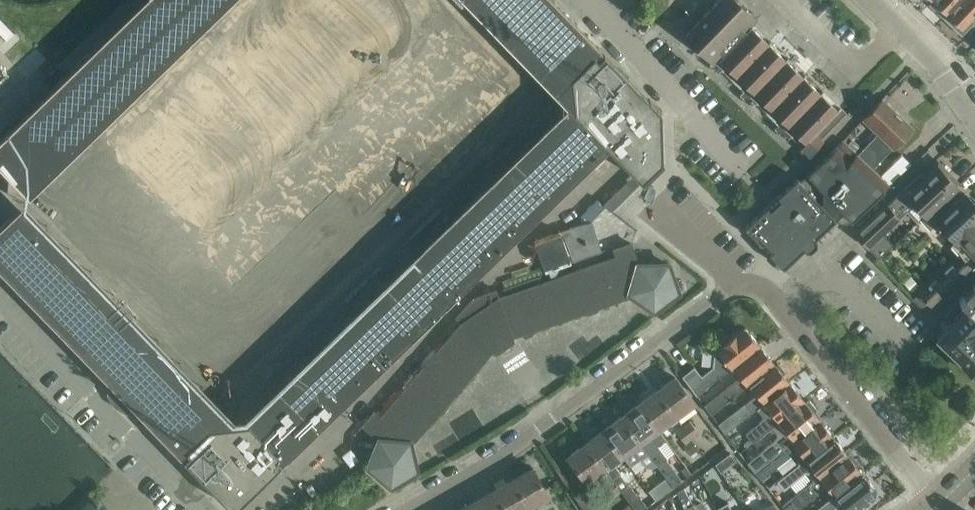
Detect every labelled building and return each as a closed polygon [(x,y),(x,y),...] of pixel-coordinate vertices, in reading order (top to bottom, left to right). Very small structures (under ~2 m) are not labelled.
[(0,139),(0,163),(14,178),(36,157),(40,161),(62,140),(58,136),(70,124),(74,128),(93,109),(89,105),(116,80),(120,84),(139,65),(135,61),(162,35),(166,40),(186,21),(181,16),(198,0),(144,0),(0,139)] [(572,76),(601,48),(553,0),(498,0),(572,76)] [(687,34),(716,62),(752,25),(757,19),(738,0),(720,0),(687,34)] [(933,0),(938,5),(936,6),(936,9),(942,15),(945,15),(947,14),(948,14),(961,0),(933,0)] [(948,14),(963,29),(974,16),(974,0),(961,0),(948,14)] [(0,18),(0,31),(8,40),(15,33),(0,18)] [(716,62),(712,66),(718,73),(726,65),(737,76),(749,86),(741,94),(748,101),(753,106),(761,98),(775,112),(783,120),(775,128),(787,139),(795,131),(806,142),(801,147),(810,155),(824,140),(823,140),(848,113),(841,107),(839,109),(828,98),(808,78),(788,59),(770,42),(752,25),(716,62)] [(601,48),(572,76),(573,109),(609,147),(642,180),(641,180),(642,181),(645,178),(646,178),(664,159),(663,158),(662,110),(601,48)] [(880,132),(860,153),(874,167),(912,127),(883,99),(865,118),(880,132)] [(573,109),(249,423),(285,460),(286,460),(287,459),(308,438),(309,438),(310,437),(310,436),(311,435),(331,416),(332,416),(333,414),(343,404),(343,405),(345,403),(344,403),(366,382),(368,381),(389,360),(391,359),(390,358),(406,343),(407,344),(460,292),(460,291),(481,271),(483,269),(504,248),(504,249),(506,247),(527,226),(529,225),(550,204),(552,203),(552,202),(562,193),(564,191),(563,191),(585,170),(585,171),(587,169),(586,169),(608,148),(609,147),(573,109)] [(798,177),(745,226),(746,227),(783,267),(804,248),(806,250),(811,250),(817,244),(817,239),(815,238),(835,219),(837,220),(838,220),(841,222),(846,221),(847,221),(852,219),(882,190),(888,184),(889,183),(874,167),(860,153),(845,139),(845,138),(801,180),(798,177)] [(920,175),(893,199),(906,213),(916,204),(926,214),(931,210),(954,188),(957,186),(950,179),(951,174),(940,162),(937,162),(924,175),(920,175)] [(634,174),(626,182),(632,189),(641,181),(634,174)] [(921,219),(930,229),(939,221),(955,239),(974,223),(974,204),(966,194),(963,197),(954,188),(931,210),(926,214),(921,219)] [(858,233),(857,234),(858,235),(880,258),(887,251),(893,246),(883,235),(900,219),(887,205),(864,227),(858,233)] [(117,387),(110,394),(128,412),(134,406),(180,453),(181,455),(182,454),(211,426),(204,420),(208,416),(190,397),(186,401),(159,373),(164,369),(146,351),(142,355),(137,350),(141,346),(123,328),(119,332),(78,289),(82,285),(64,266),(60,270),(33,243),(37,239),(19,220),(15,224),(8,217),(0,226),(0,267),(117,387)] [(593,222),(536,242),(546,271),(603,250),(593,222)] [(919,291),(933,305),(936,302),(960,280),(969,271),(974,266),(974,223),(955,239),(949,245),(958,254),(922,288),(919,291)] [(375,411),(364,425),(380,441),(369,467),(393,486),(418,471),(411,442),(416,436),(419,438),(429,426),(427,424),(493,348),(496,350),(514,339),(512,334),(608,301),(609,304),(624,299),(623,296),(631,293),(655,309),(680,292),(669,263),(640,264),(633,243),(617,249),(619,256),(499,298),(497,291),(475,299),(457,318),(463,323),(383,417),(375,411)] [(920,285),(911,276),(904,282),(913,292),(920,285)] [(938,337),(956,355),(974,373),(974,283),(946,313),(945,315),(952,322),(938,337)] [(695,366),(683,376),(697,395),(733,366),(760,344),(745,325),(731,337),(729,335),(718,343),(720,346),(714,351),(715,352),(714,366),(702,375),(695,366)] [(740,375),(704,404),(706,407),(711,413),(730,398),(747,384),(748,384),(750,383),(775,362),(774,360),(760,344),(733,366),(740,375)] [(755,396),(719,424),(726,433),(742,421),(754,412),(758,409),(766,403),(765,402),(790,382),(782,371),(784,369),(778,362),(776,363),(775,362),(750,383),(760,396),(757,398),(755,396)] [(675,377),(656,391),(675,416),(694,402),(675,377)] [(763,419),(746,432),(754,441),(772,427),(780,420),(805,400),(790,382),(765,402),(766,403),(758,409),(764,416),(763,419)] [(656,391),(639,404),(658,429),(675,416),(656,391)] [(765,450),(749,464),(756,471),(762,467),(761,466),(820,419),(813,410),(815,409),(815,406),(809,398),(806,398),(805,400),(780,420),(772,427),(778,436),(778,440),(765,450)] [(639,404),(621,417),(640,442),(647,452),(657,464),(666,477),(674,488),(682,482),(665,460),(666,459),(656,446),(665,439),(658,429),(639,404)] [(621,417),(604,431),(623,456),(624,455),(631,465),(641,458),(647,466),(653,467),(657,464),(647,452),(640,442),(621,417)] [(762,467),(756,471),(761,478),(762,480),(776,469),(790,458),(794,459),(799,465),(807,458),(834,437),(820,419),(761,466),(762,467)] [(690,420),(682,426),(693,439),(701,433),(690,420)] [(211,426),(182,454),(185,457),(235,509),(282,463),(285,460),(249,423),(211,426)] [(682,426),(676,430),(686,444),(693,439),(682,426)] [(586,444),(622,491),(631,502),(637,509),(644,509),(647,508),(621,473),(622,472),(614,462),(623,456),(604,431),(586,444)] [(799,465),(778,481),(785,490),(806,473),(808,473),(814,481),(821,476),(821,475),(848,454),(834,437),(807,458),(799,465)] [(686,444),(692,452),(699,447),(693,439),(686,444)] [(586,444),(568,457),(587,483),(599,474),(615,496),(622,491),(586,444)] [(351,449),(344,455),(351,465),(359,459),(351,449)] [(731,453),(717,464),(721,470),(737,459),(731,453)] [(783,506),(786,509),(803,509),(799,506),(828,484),(836,494),(863,473),(862,471),(863,470),(864,467),(857,458),(854,458),(852,460),(848,454),(821,475),(821,476),(814,481),(783,506)] [(686,466),(681,469),(687,477),(692,474),(686,466)] [(533,469),(514,480),(530,508),(549,497),(533,469)] [(835,507),(837,509),(861,509),(865,507),(862,504),(878,491),(863,473),(836,494),(836,495),(816,509),(832,509),(835,507)] [(666,477),(649,490),(657,501),(674,488),(666,477)] [(496,491),(507,509),(531,509),(530,508),(514,480),(496,491)] [(679,492),(686,508),(686,509),(698,509),(696,507),(694,505),(684,488),(679,492)] [(711,494),(720,509),(733,509),(720,489),(711,494)] [(476,502),(481,509),(507,509),(496,491),(476,502)] [(79,509),(115,509),(98,492),(79,509)] [(462,509),(481,509),(476,502),(462,509)]
